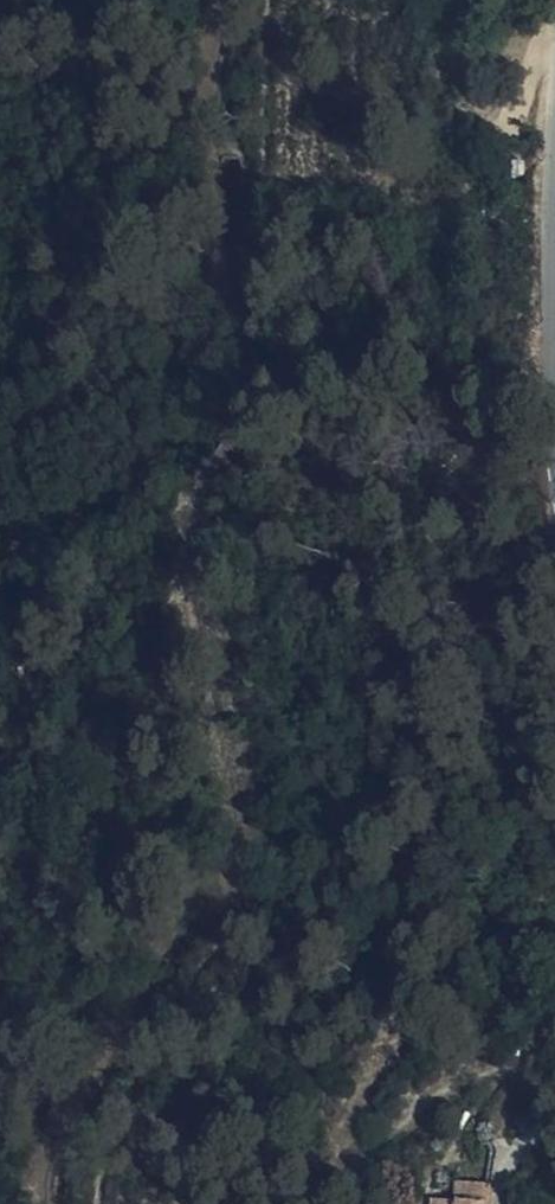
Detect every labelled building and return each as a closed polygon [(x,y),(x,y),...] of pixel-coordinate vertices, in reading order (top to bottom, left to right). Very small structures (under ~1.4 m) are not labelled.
[(459,1198),(462,1199),(462,1203),(513,1203),(517,1152),(487,1150),(486,1177),(460,1177),(459,1198)]
